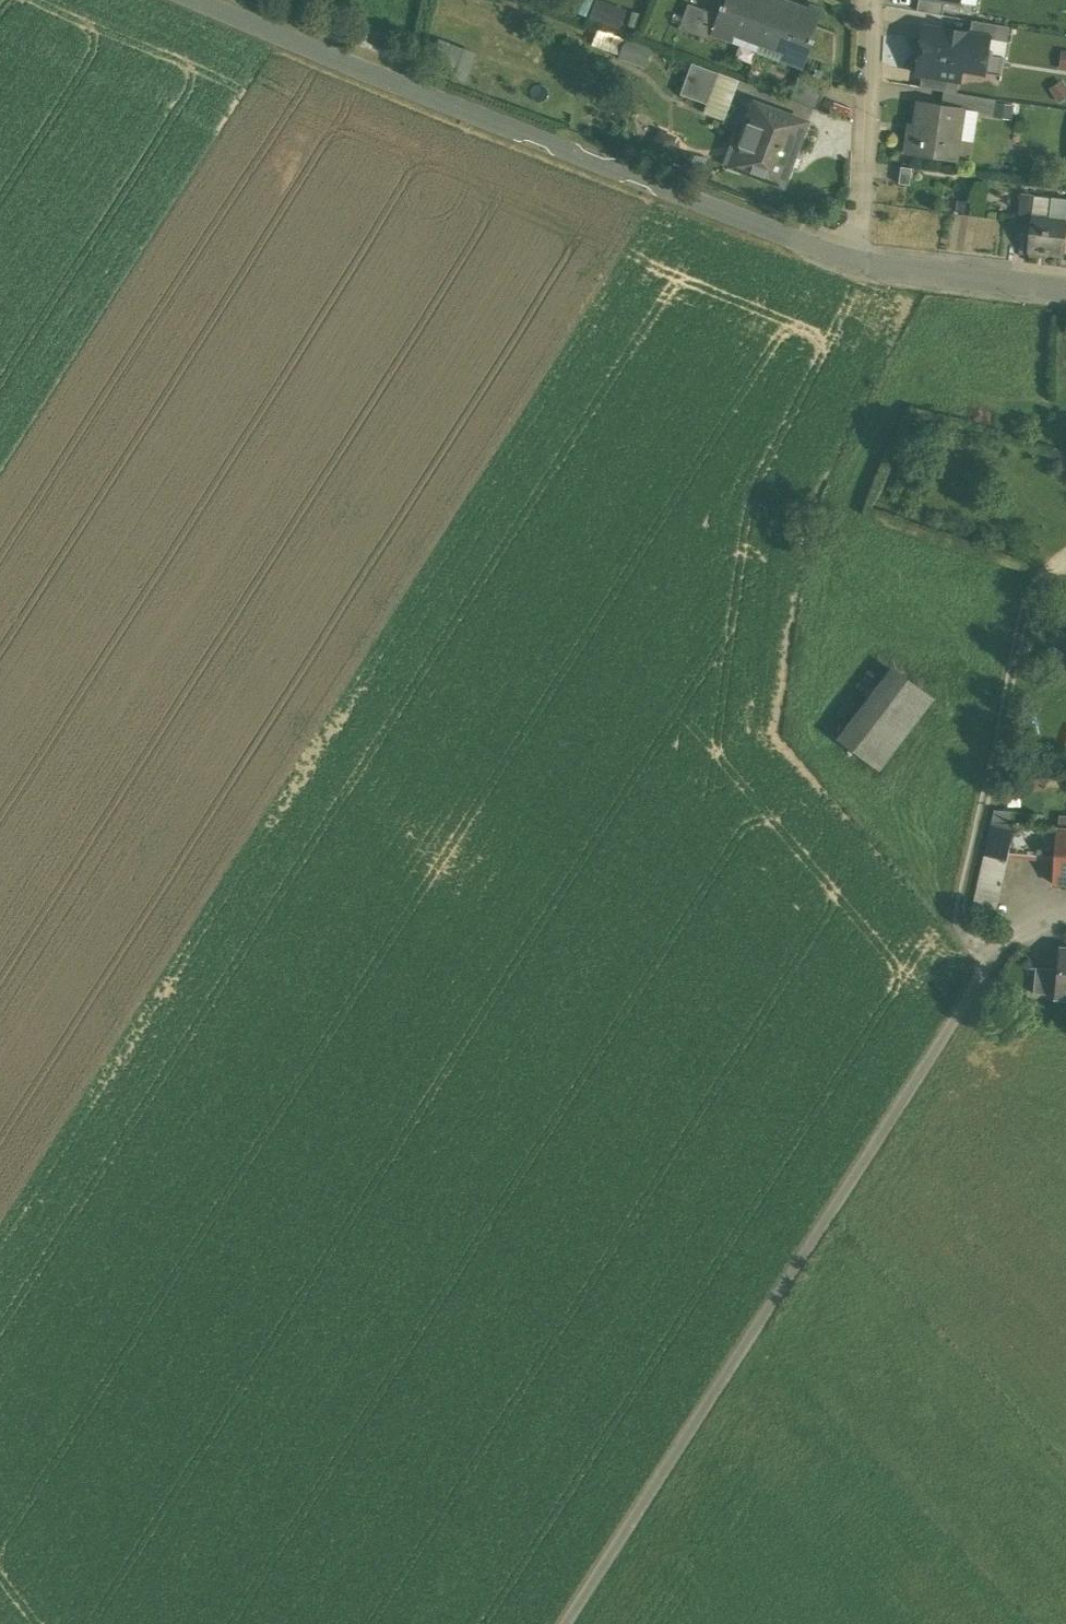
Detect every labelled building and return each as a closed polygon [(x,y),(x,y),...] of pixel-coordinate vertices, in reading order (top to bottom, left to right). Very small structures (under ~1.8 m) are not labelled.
[(724,6),(721,5),(720,9),(721,9),(719,14),(711,34),(712,35),(732,42),(737,29),(762,38),(776,0),(727,0),(724,6)] [(788,0),(776,0),(762,38),(787,47),(782,61),(803,69),(808,56),(812,43),(813,43),(814,40),(811,39),(817,25),(821,13),(788,0)] [(918,9),(941,13),(943,0),(920,0),(918,9)] [(719,14),(688,3),(679,28),(710,40),(712,35),(711,34),(719,14)] [(834,32),(817,25),(811,39),(814,40),(813,43),(812,43),(808,56),(832,65),(834,32)] [(988,37),(926,26),(918,73),(922,74),(947,78),(958,80),(960,69),(989,73),(992,51),(986,50),(988,37)] [(718,72),(691,63),(680,94),(706,104),(718,72)] [(826,82),(800,72),(790,99),(816,109),(826,82)] [(947,78),(922,74),(920,87),(944,91),(945,91),(947,78)] [(945,91),(944,91),(942,105),(962,107),(961,109),(981,112),(983,98),(945,91)] [(995,100),(983,98),(981,112),(992,113),(995,100)] [(807,122),(754,102),(737,146),(746,150),(739,169),(783,185),(807,122)] [(942,105),(920,102),(916,134),(908,133),(905,153),(954,161),(961,109),(962,107),(942,105)] [(912,168),(901,166),(898,183),(909,185),(912,168)] [(1034,195),(1020,193),(1017,217),(1030,219),(1031,216),(1032,216),(1034,195)] [(1031,216),(1030,219),(1027,250),(1064,254),(1065,235),(1065,199),(1051,197),(1049,218),(1032,216),(1031,216)] [(894,665),(840,739),(868,761),(922,691),(894,665)] [(1060,828),(992,822),(984,855),(1007,861),(1009,853),(1057,857),(1058,857),(1060,830),(1060,828)] [(1060,830),(1058,857),(1057,857),(1056,882),(1065,883),(1065,830),(1060,830)] [(1007,861),(984,855),(970,915),(993,921),(1007,861)] [(1059,947),(1057,969),(1055,994),(1056,995),(1065,996),(1065,948),(1059,947)] [(1057,969),(1036,967),(1033,993),(1056,995),(1055,994),(1057,969)]
